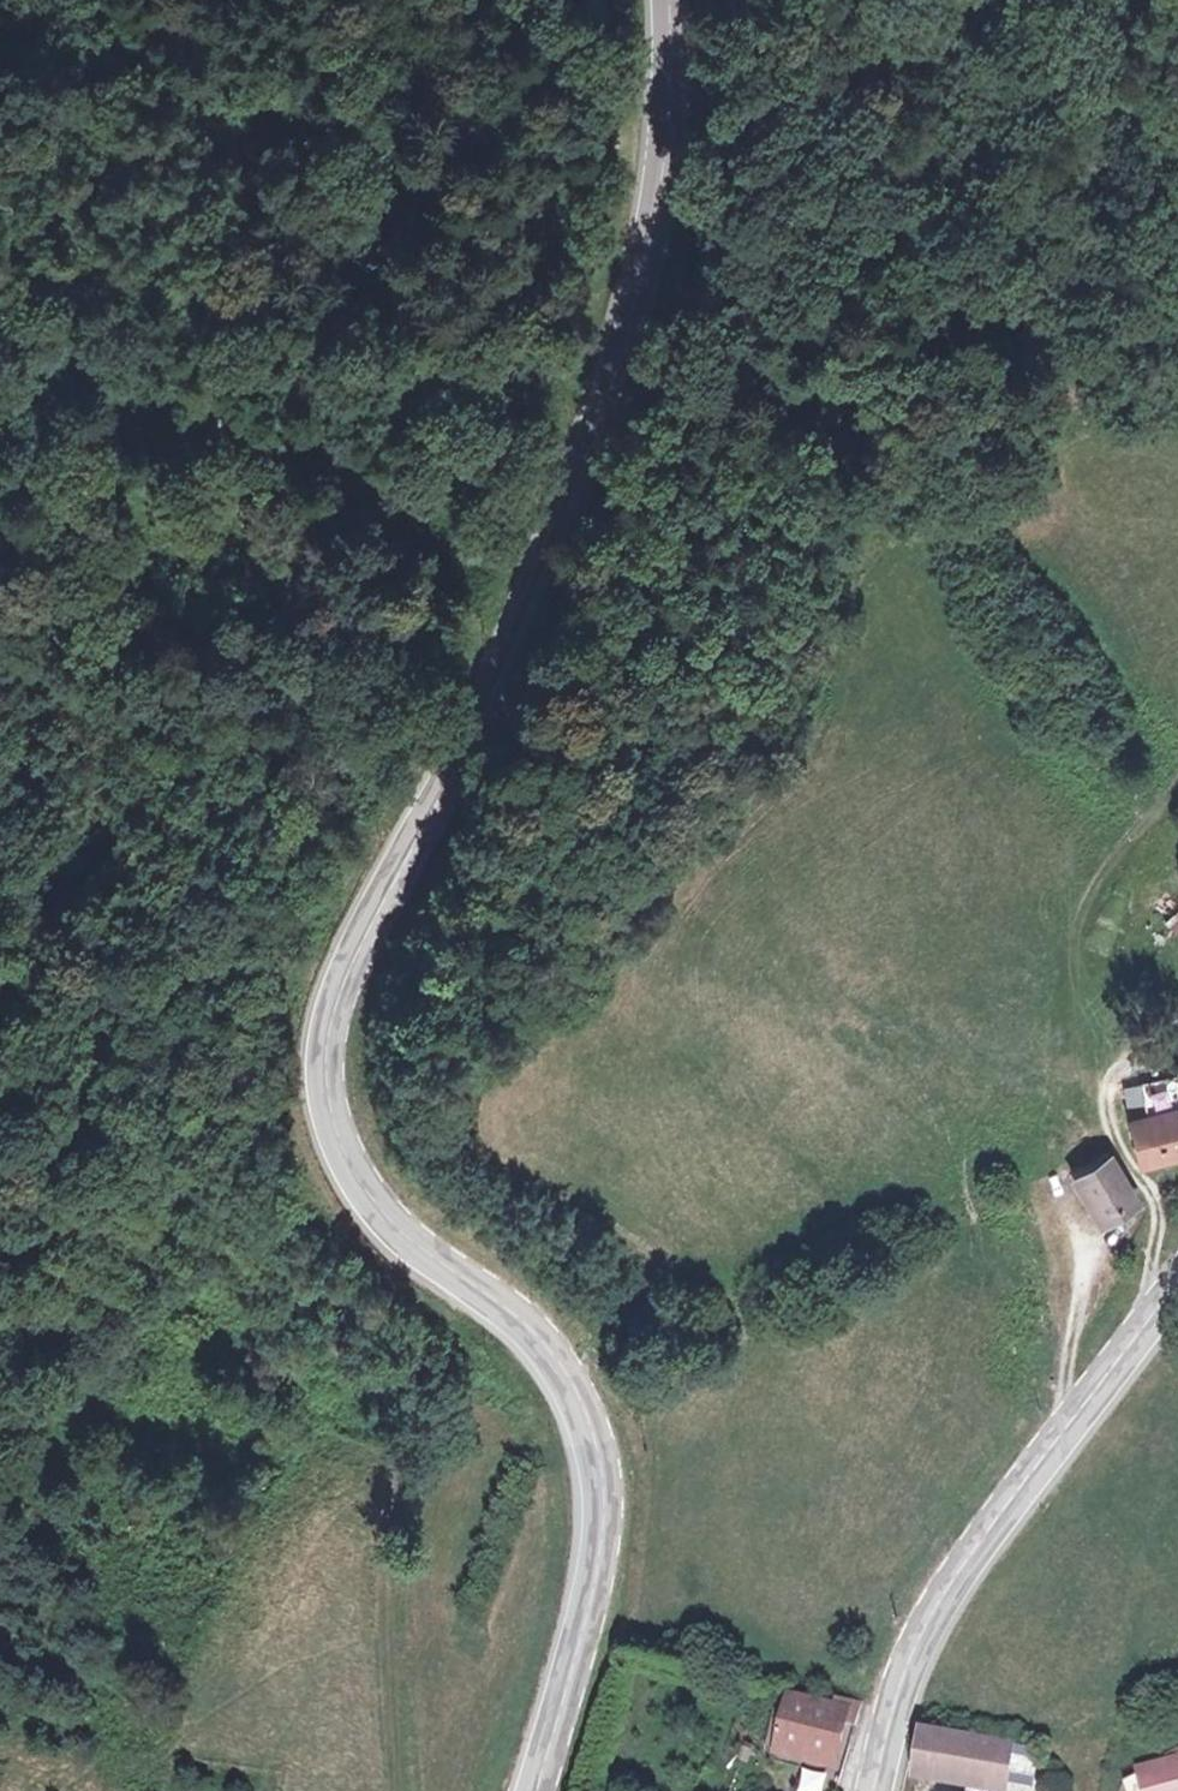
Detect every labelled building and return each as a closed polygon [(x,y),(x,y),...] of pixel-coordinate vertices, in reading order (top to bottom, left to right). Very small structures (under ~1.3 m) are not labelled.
[(1176,1079),(1125,1090),(1142,1171),(1177,1163),(1177,1089),(1176,1079)] [(1114,1154),(1070,1175),(1096,1230),(1141,1209),(1114,1154)] [(838,1778),(848,1718),(854,1719),(856,1696),(830,1692),(828,1703),(785,1696),(777,1749),(812,1754),(806,1782),(833,1787),(838,1778)] [(1008,1790),(1013,1758),(923,1746),(919,1777),(1008,1790)] [(1144,1765),(1153,1789),(1173,1781),(1177,1790),(1177,1751),(1144,1765)] [(1173,1781),(1153,1789),(1153,1790),(1177,1790),(1173,1781)]
